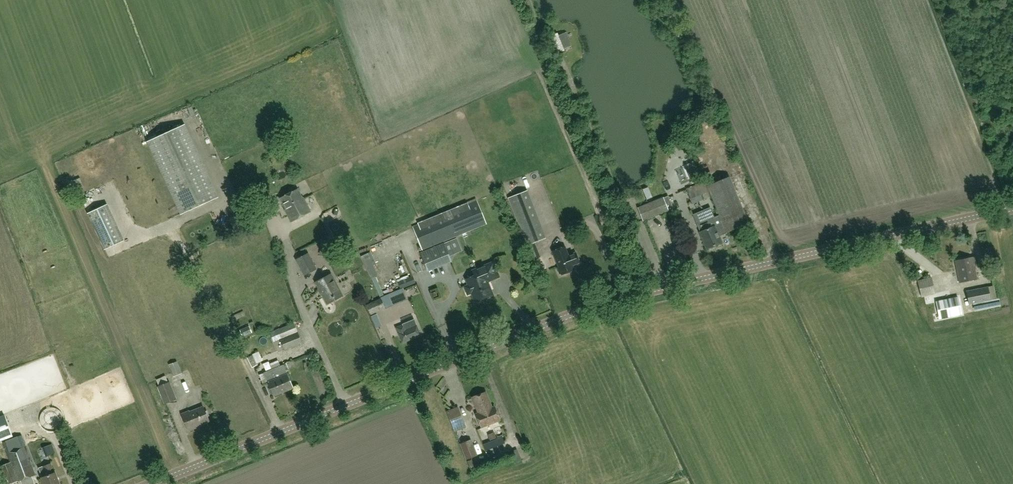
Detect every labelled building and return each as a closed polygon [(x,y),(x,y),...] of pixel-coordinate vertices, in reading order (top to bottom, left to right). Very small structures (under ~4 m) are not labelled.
[(602,19),(606,31),(622,25),(619,14),(602,19)] [(147,142),(180,214),(217,197),(184,125),(147,142)] [(685,169),(690,167),(687,159),(682,161),(685,169)] [(703,175),(705,181),(709,191),(719,215),(726,232),(748,223),(729,177),(715,183),(710,171),(703,175)] [(705,181),(686,188),(690,198),(709,191),(705,181)] [(654,187),(635,195),(638,202),(657,193),(654,187)] [(291,223),(311,212),(303,197),(298,189),(280,198),(286,209),(285,210),(291,223)] [(508,199),(526,245),(542,239),(524,193),(508,199)] [(668,196),(638,208),(643,221),(673,208),(668,196)] [(422,250),(478,228),(486,224),(476,200),(468,204),(412,227),(422,250)] [(88,214),(105,250),(124,241),(107,205),(88,214)] [(719,215),(714,217),(710,207),(693,214),(700,232),(707,249),(722,243),(719,237),(727,234),(726,232),(719,215)] [(322,241),(320,255),(331,257),(334,243),(322,241)] [(427,270),(451,261),(444,244),(420,254),(427,270)] [(562,275),(574,270),(565,247),(553,252),(559,268),(557,268),(559,274),(561,273),(562,275)] [(295,260),(304,276),(317,269),(308,253),(295,260)] [(976,265),(974,257),(955,261),(959,282),(976,278),(974,266),(976,265)] [(493,295),(487,282),(499,277),(493,262),(472,270),(475,276),(466,280),(468,285),(464,287),(467,295),(471,293),(475,303),(477,302),(479,303),(483,301),(483,299),(493,295)] [(327,304),(342,296),(331,275),(316,283),(327,304)] [(917,281),(921,297),(936,293),(931,277),(917,281)] [(991,300),(997,299),(994,286),(988,287),(966,291),(968,305),(991,300)] [(403,291),(395,294),(394,292),(366,305),(370,315),(386,308),(386,309),(399,303),(401,302),(402,304),(408,301),(403,291)] [(408,313),(416,310),(413,302),(405,305),(408,313)] [(228,314),(232,321),(245,315),(241,308),(228,314)] [(402,343),(420,336),(414,320),(403,325),(397,328),(402,343)] [(302,343),(297,332),(298,332),(295,323),(270,333),(274,342),(280,340),(284,350),(302,343)] [(249,325),(240,330),(243,336),(252,332),(249,325)] [(263,361),(258,352),(253,355),(247,357),(252,368),(258,364),(258,363),(263,361)] [(187,357),(179,359),(183,370),(190,367),(187,357)] [(177,361),(169,365),(173,377),(182,373),(177,361)] [(273,396),(293,388),(284,365),(264,373),(273,396)] [(169,382),(157,387),(164,404),(177,399),(169,382)] [(493,406),(491,407),(485,392),(472,397),(478,412),(475,414),(481,429),(499,421),(493,406)] [(195,427),(209,421),(203,407),(189,413),(189,412),(182,415),(188,431),(195,428),(195,427)] [(453,428),(464,424),(458,407),(447,412),(453,428)] [(0,417),(0,441),(13,436),(5,416),(0,417)] [(22,435),(3,442),(11,462),(0,466),(0,467),(6,483),(9,483),(35,475),(30,460),(31,460),(22,435)] [(478,455),(477,455),(471,439),(460,443),(466,460),(470,470),(482,465),(478,455)] [(181,440),(175,441),(178,453),(184,452),(181,440)] [(44,483),(60,483),(55,473),(54,473),(51,464),(44,466),(47,476),(42,478),(44,483)]
